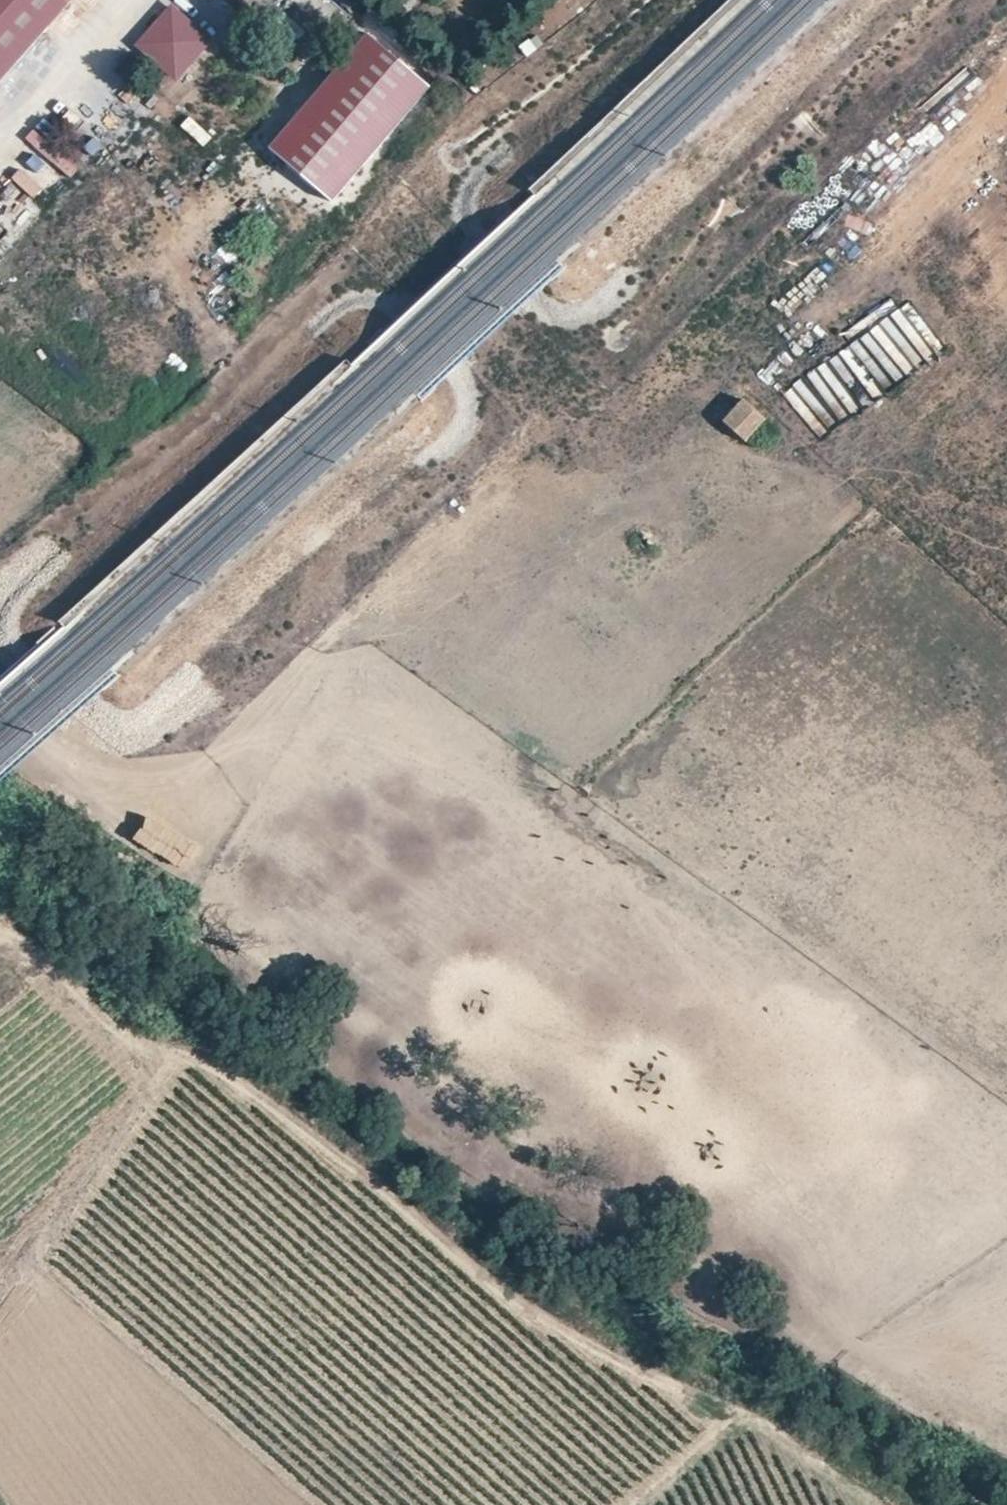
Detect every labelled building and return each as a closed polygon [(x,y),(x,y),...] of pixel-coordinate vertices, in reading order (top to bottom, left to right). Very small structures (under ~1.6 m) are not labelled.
[(78,0),(0,0),(0,90),(78,0)] [(211,40),(172,6),(138,45),(177,78),(211,40)] [(782,434),(741,399),(721,421),(745,443),(752,438),(766,452),(782,434)]
